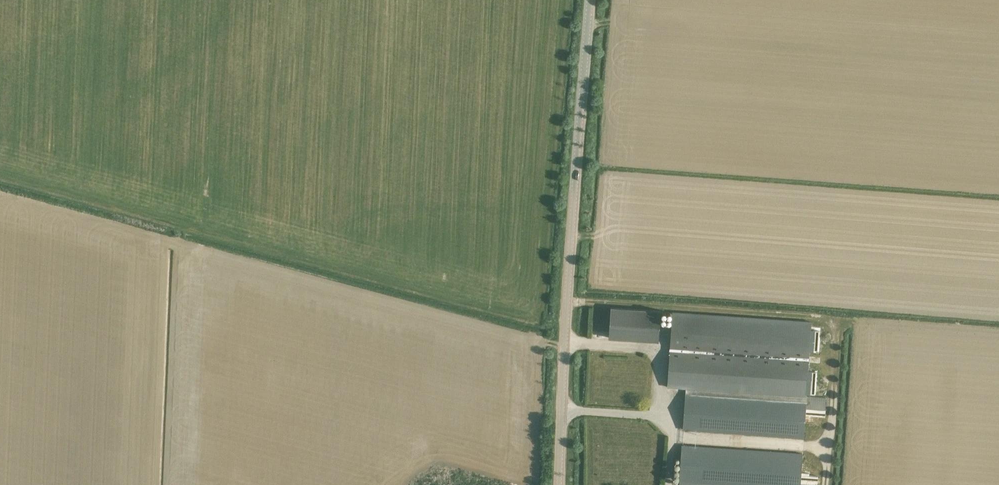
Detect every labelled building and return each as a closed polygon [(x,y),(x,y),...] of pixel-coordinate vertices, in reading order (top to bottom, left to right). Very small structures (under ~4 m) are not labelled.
[(663,330),(664,313),(615,310),(613,340),(646,342),(647,329),(663,330)] [(812,322),(672,312),(667,387),(686,388),(806,396),(812,322)] [(686,388),(683,429),(804,438),(805,415),(825,416),(827,398),(686,388)] [(809,476),(809,473),(801,472),(802,453),(682,445),(680,481),(679,484),(817,484),(818,477),(811,476),(809,476)]
